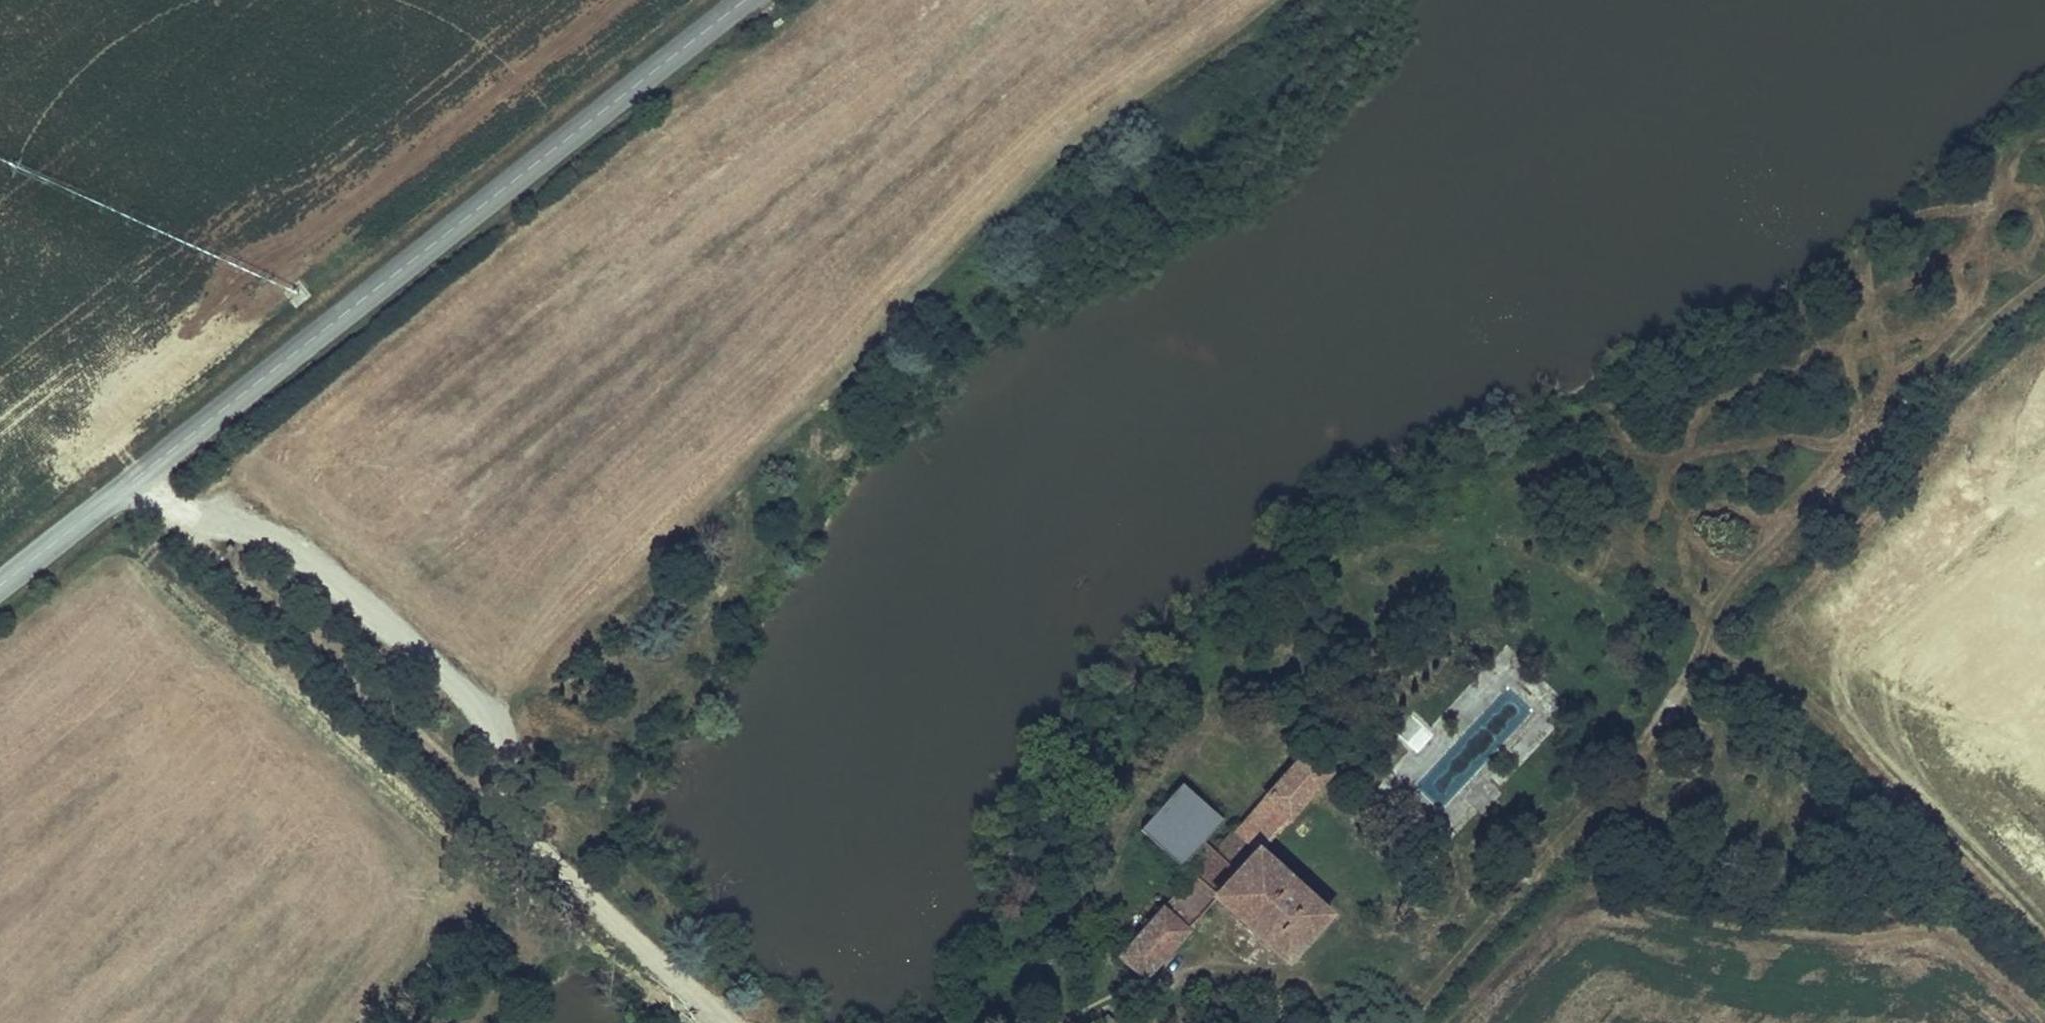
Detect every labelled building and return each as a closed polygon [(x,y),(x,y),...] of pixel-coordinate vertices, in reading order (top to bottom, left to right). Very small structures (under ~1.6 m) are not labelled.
[(775,28),(783,22),(780,18),(771,24),(775,28)] [(1421,751),(1432,729),(1408,717),(1397,739),(1421,751)] [(1329,914),(1259,853),(1330,773),(1307,751),(1236,831),(1218,850),(1207,839),(1224,821),(1182,784),(1140,830),(1182,867),(1199,848),(1210,858),(1163,909),(1121,956),(1144,977),(1216,897),(1287,960),(1325,917),(1326,918),(1329,914)] [(1107,1015),(1100,1022),(1116,1022),(1107,1015)]
